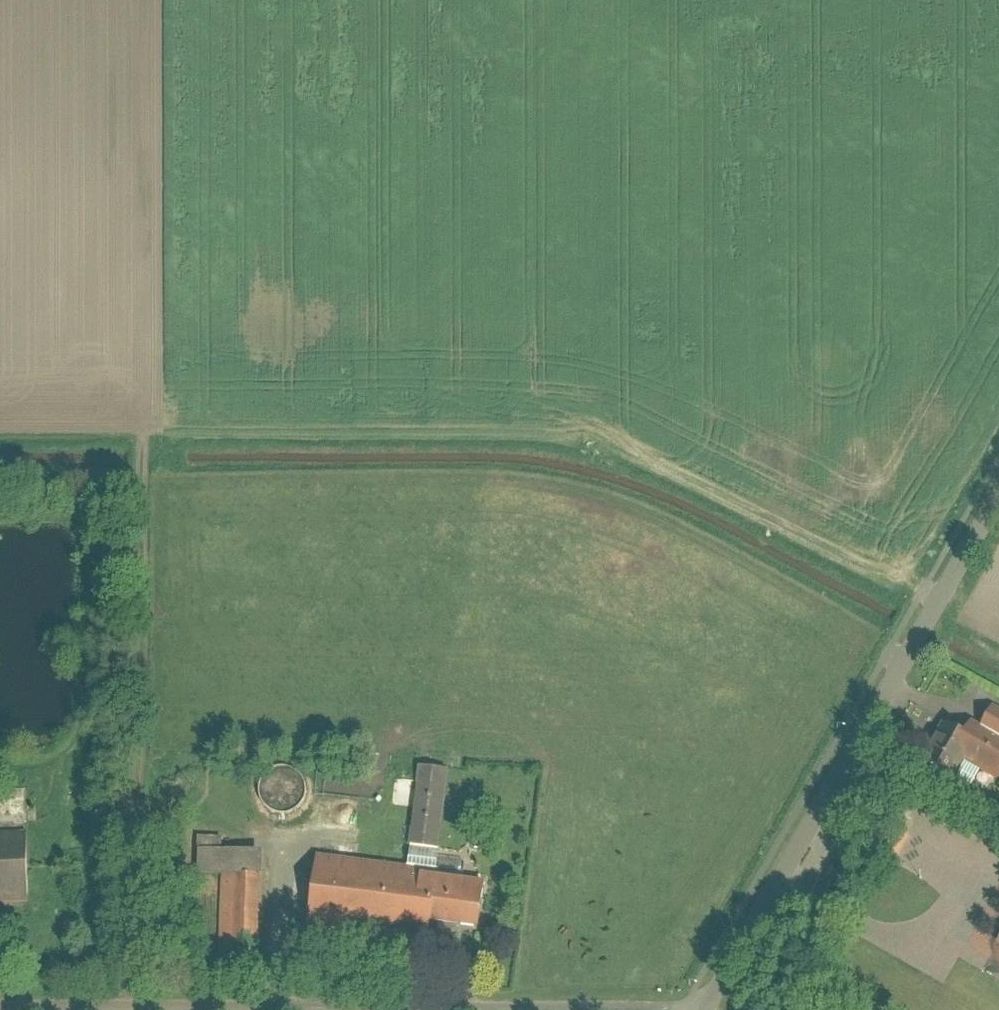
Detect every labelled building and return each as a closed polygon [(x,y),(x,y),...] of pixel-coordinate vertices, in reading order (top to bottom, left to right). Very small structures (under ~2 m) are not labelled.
[(998,706),(987,725),(998,732),(998,707),(998,706)] [(971,716),(964,729),(942,717),(919,757),(951,776),(964,754),(998,774),(998,732),(987,725),(971,716)] [(455,773),(426,768),(415,842),(444,847),(455,773)] [(36,899),(35,830),(0,830),(0,899),(36,899)] [(266,854),(213,852),(212,874),(226,874),(265,876),(266,854)] [(493,881),(325,857),(316,923),(438,940),(441,921),(486,928),(493,881)] [(265,876),(226,874),(223,949),(262,950),(265,876)]
